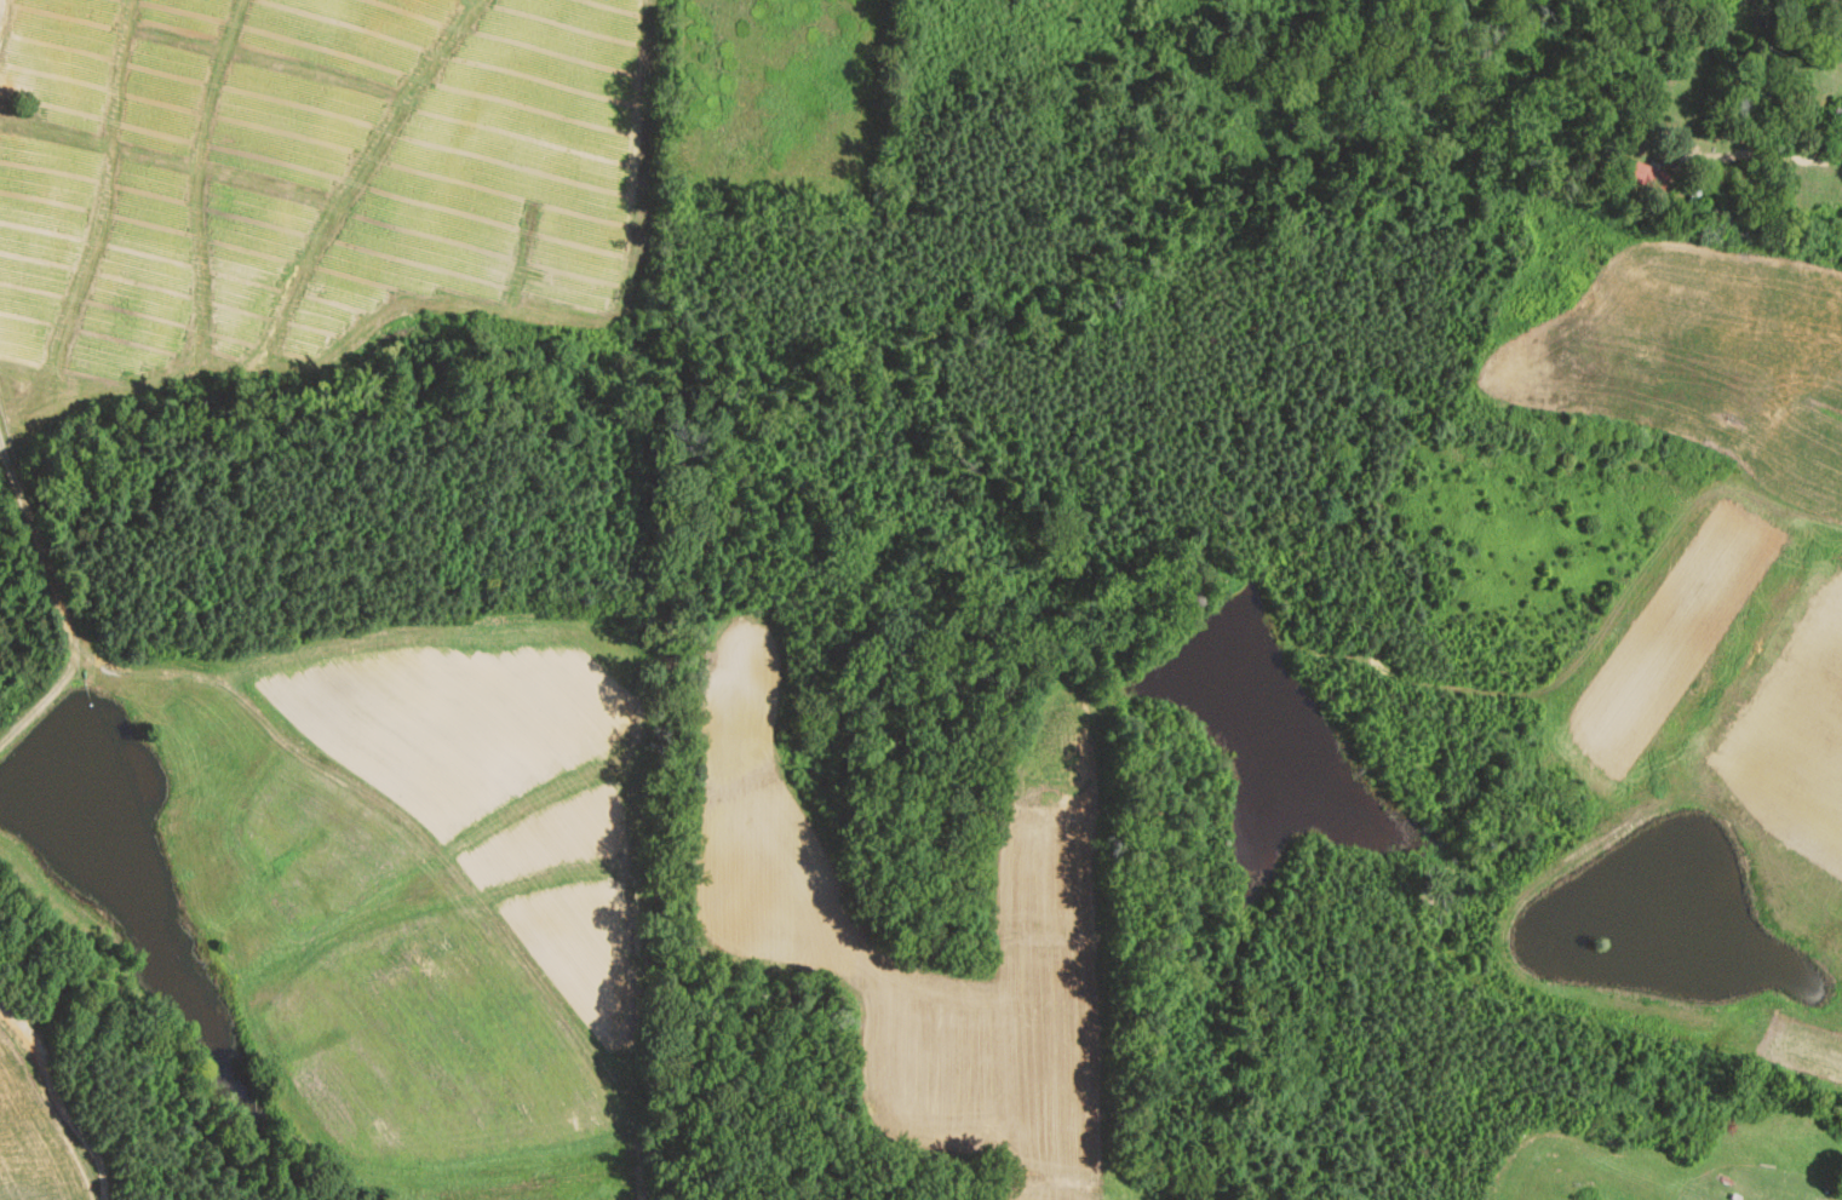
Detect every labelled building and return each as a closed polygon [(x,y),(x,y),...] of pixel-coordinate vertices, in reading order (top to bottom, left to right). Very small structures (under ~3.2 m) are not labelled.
[(1670,173),(1633,162),(1628,180),(1665,192),(1670,173)] [(1619,1088),(1625,1075),(1607,1067),(1601,1080),(1619,1088)]
